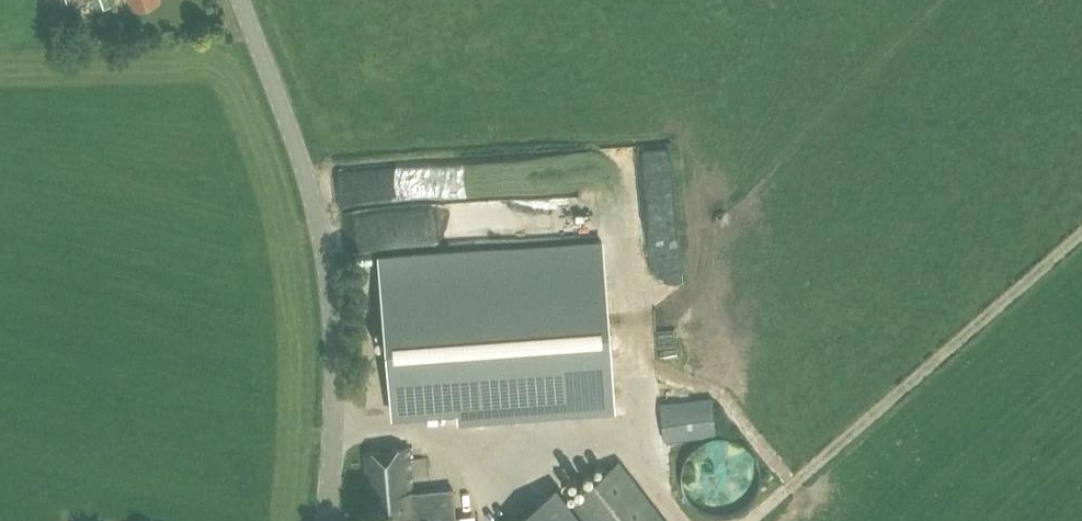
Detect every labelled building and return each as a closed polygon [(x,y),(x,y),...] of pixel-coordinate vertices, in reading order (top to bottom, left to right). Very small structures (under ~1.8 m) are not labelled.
[(621,141),(623,198),(646,197),(643,140),(621,141)] [(603,241),(512,248),(378,259),(391,413),(457,407),(458,419),(617,406),(603,241)] [(669,430),(694,437),(700,412),(675,405),(669,430)] [(758,478),(754,432),(692,436),(695,482),(758,478)] [(452,489),(412,493),(408,447),(363,451),(369,519),(414,515),(414,520),(455,520),(452,489)] [(619,460),(567,499),(585,520),(666,520),(619,460)] [(551,461),(504,497),(515,511),(562,475),(551,461)] [(503,520),(578,520),(551,485),(503,520)]
